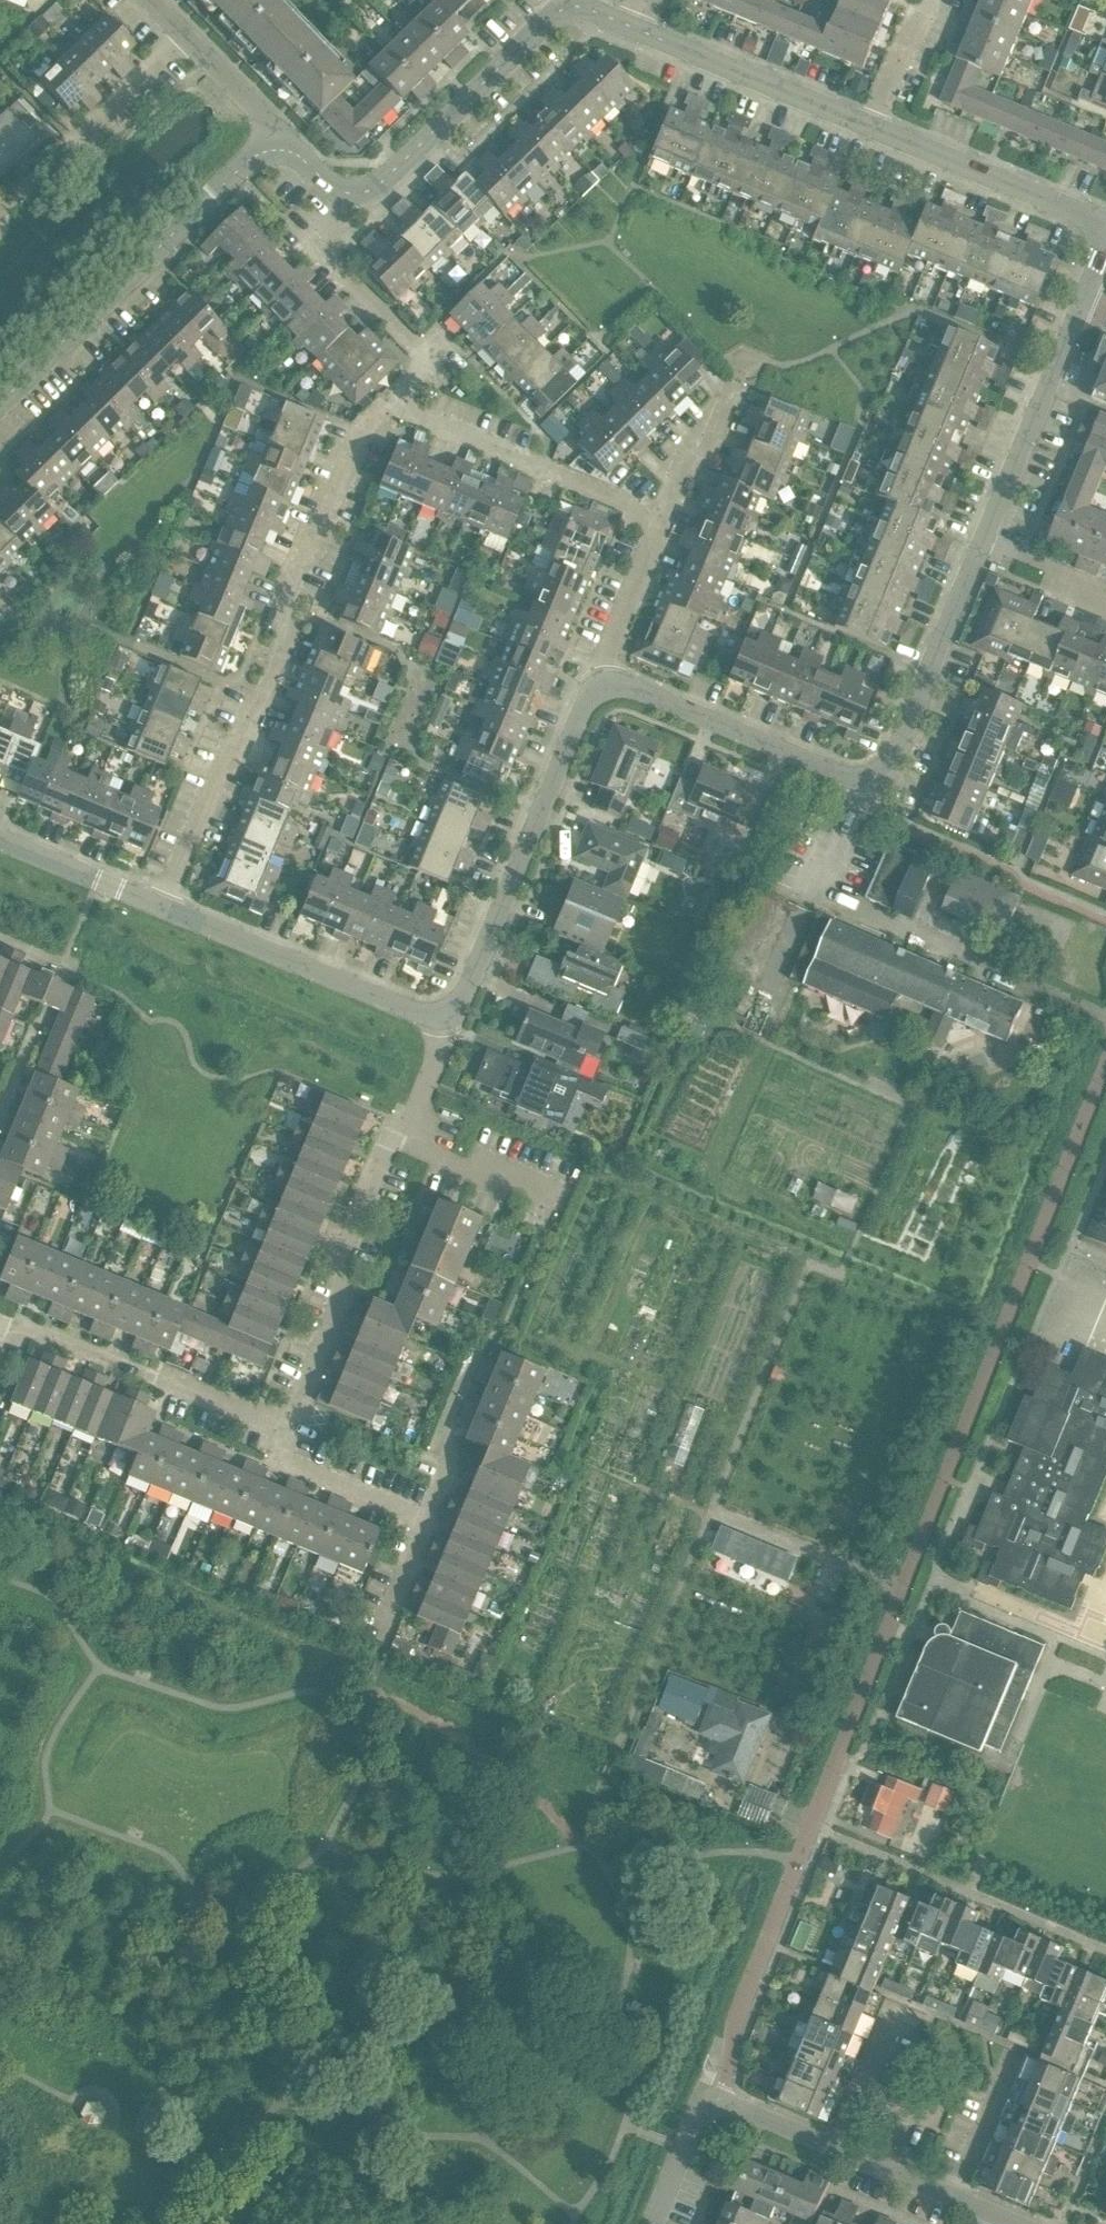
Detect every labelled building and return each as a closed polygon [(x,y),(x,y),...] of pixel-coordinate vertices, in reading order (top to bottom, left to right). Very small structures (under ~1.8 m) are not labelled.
[(224,17),(242,0),(207,0),(224,17)] [(289,17),(272,0),(242,0),(224,17),(256,50),(289,17)] [(463,0),(431,0),(434,3),(434,2),(451,19),(462,8),(465,11),(462,14),(468,21),(476,13),(463,0)] [(476,13),(485,5),(480,0),(477,0),(475,1),(474,0),(463,0),(476,13)] [(742,0),(696,0),(735,16),(742,0)] [(787,11),(761,0),(742,0),(735,16),(778,34),(787,11)] [(890,6),(874,0),(842,0),(838,9),(881,27),(890,6)] [(1027,14),(993,0),(983,0),(978,10),(974,9),(976,5),(968,1),(963,13),(1018,35),(1027,14)] [(1033,0),(993,0),(1027,14),(1033,0)] [(467,35),(451,19),(434,2),(434,3),(418,18),(459,61),(467,53),(461,47),(458,50),(455,47),(467,35)] [(873,47),(881,27),(838,9),(833,23),(829,22),(830,18),(822,14),(818,24),(830,29),(873,47)] [(821,52),(830,29),(818,24),(787,11),(778,34),(821,52)] [(1010,56),(1018,35),(963,13),(959,23),(967,26),(969,22),(973,24),(967,38),(1010,56)] [(135,46),(105,16),(92,29),(88,25),(84,29),(127,73),(134,67),(124,57),(135,46)] [(288,82),(321,50),(289,17),(256,50),(288,82)] [(459,61),(418,18),(401,34),(434,68),(445,57),(448,60),(445,63),(451,69),(459,61)] [(127,73),(84,29),(81,33),(84,36),(72,49),(101,79),(111,70),(121,80),(127,73)] [(863,70),(873,47),(830,29),(821,52),(863,70)] [(434,68),(401,34),(386,50),(427,92),(435,85),(429,79),(426,82),(423,78),(434,68)] [(1010,56),(967,38),(961,52),(957,51),(959,46),(950,43),(946,55),(981,70),(1001,78),(1010,56)] [(101,79),(72,49),(59,61),(55,57),(52,61),(95,105),(102,99),(92,88),(101,79)] [(337,97),(352,82),(321,50),(288,82),(319,114),(337,97)] [(427,92),(386,50),(368,67),(383,82),(400,100),(412,88),(416,92),(412,95),(419,101),(427,92)] [(973,88),(981,70),(946,55),(958,60),(940,102),(964,112),(973,88)] [(634,87),(605,57),(594,68),(584,57),(578,64),(620,108),(624,104),(621,100),(634,87)] [(95,105),(52,61),(48,64),(52,68),(38,81),(56,99),(68,111),(78,101),(88,111),(95,105)] [(620,108),(578,64),(571,70),(581,80),(571,90),(601,120),(613,107),(617,111),(620,108)] [(1104,69),(1092,64),(1089,73),(1100,78),(1102,74),(1105,76),(1105,64),(1104,69)] [(1102,74),(1100,78),(1093,94),(1082,89),(1078,98),(1091,103),(1092,100),(1105,106),(1105,76),(1102,74)] [(56,99),(38,81),(28,91),(46,109),(56,99)] [(370,130),(400,100),(383,82),(352,112),(370,130)] [(1006,129),(1016,106),(973,88),(964,112),(1006,129)] [(601,120),(571,90),(562,99),(552,89),(545,95),(588,139),(592,136),(588,132),(601,120)] [(694,108),(698,99),(687,94),(683,104),(694,108)] [(588,139),(545,95),(539,102),(549,112),(539,121),(568,152),(581,139),(585,143),(588,139)] [(370,130),(352,112),(337,97),(319,114),(352,148),(370,130)] [(705,113),(709,103),(698,99),(694,108),(705,113)] [(16,102),(0,118),(0,139),(30,169),(37,161),(27,151),(46,132),(16,102)] [(1048,147),(1057,123),(1016,106),(1006,129),(1048,147)] [(665,178),(683,134),(678,132),(684,116),(668,109),(647,160),(661,165),(658,172),(660,176),(665,178)] [(736,126),(740,116),(729,111),(725,121),(736,126)] [(690,177),(711,127),(695,120),(697,117),(692,115),(690,119),(695,122),(689,136),(683,134),(665,178),(670,180),(675,179),(677,172),(690,177)] [(747,130),(751,121),(740,116),(736,126),(747,130)] [(568,152),(539,121),(529,131),(519,121),(513,127),(556,171),(560,168),(556,164),(568,152)] [(1090,164),(1099,141),(1057,123),(1048,147),(1090,164)] [(556,171),(513,127),(506,133),(516,143),(506,153),(536,183),(549,171),(552,175),(556,171)] [(707,196),(725,151),(720,149),(726,133),(711,127),(690,177),(703,183),(700,189),(702,193),(707,196)] [(778,143),(782,133),(771,129),(767,139),(778,143)] [(732,195),(753,144),(737,138),(738,135),(734,132),(732,137),(737,139),(731,154),(725,151),(707,196),(712,198),(716,196),(719,190),(732,195)] [(789,148),(793,138),(782,133),(778,143),(789,148)] [(0,139),(0,177),(12,166),(22,176),(30,169),(0,139)] [(1099,141),(1090,164),(1105,171),(1105,144),(1099,141)] [(748,213),(767,169),(761,167),(768,151),(753,144),(732,195),(744,200),(742,207),(743,211),(748,213)] [(820,161),(824,151),(813,146),(808,156),(820,161)] [(773,212),(795,162),(779,155),(780,152),(776,150),(774,154),(778,156),(772,171),(767,169),(748,213),(754,215),(758,214),(761,207),(773,212)] [(831,165),(835,155),(824,151),(820,161),(831,165)] [(536,183),(506,153),(497,162),(487,152),(480,159),(524,203),(527,199),(523,196),(536,183)] [(524,203),(480,159),(474,165),(484,175),(474,185),(493,205),(493,206),(503,216),(516,203),(520,207),(524,203)] [(790,231),(809,186),(803,184),(810,168),(795,162),(773,212),(786,218),(784,224),(785,228),(790,231)] [(493,205),(474,185),(464,174),(454,184),(436,166),(429,172),(481,225),(484,221),(480,218),(493,206),(493,205)] [(832,189),(833,189),(837,180),(821,173),(822,169),(818,167),(816,172),(820,174),(814,189),(809,186),(790,231),(796,233),(800,231),(803,224),(815,230),(811,239),(832,189)] [(481,225),(429,172),(422,179),(441,197),(431,207),(461,237),(473,225),(477,229),(481,225)] [(858,188),(862,178),(851,174),(847,184),(858,188)] [(869,193),(873,183),(862,178),(858,188),(869,193)] [(829,258),(847,214),(842,212),(848,196),(833,189),(832,189),(811,239),(825,245),(822,252),(824,256),(829,258)] [(951,204),(955,194),(943,189),(939,199),(951,204)] [(900,206),(904,196),(893,191),(889,201),(900,206)] [(962,208),(966,198),(955,194),(951,204),(962,208)] [(854,257),(875,207),(859,200),(861,197),(856,195),(854,199),(859,201),(853,216),(847,214),(829,258),(834,260),(838,258),(841,252),(854,257)] [(911,210),(915,200),(904,196),(900,206),(911,210)] [(461,237),(431,207),(422,216),(403,198),(397,204),(448,257),(452,253),(448,249),(461,237)] [(448,257),(397,204),(390,210),(408,229),(399,238),(428,269),(441,256),(444,260),(448,257)] [(921,273),(940,229),(934,227),(941,211),(924,204),(916,224),(917,224),(904,255),(905,255),(917,261),(914,267),(916,271),(921,273)] [(870,275),(889,231),(884,229),(890,213),(875,207),(854,257),(867,262),(864,269),(866,273),(870,275)] [(992,221),(997,211),(985,207),(981,216),(992,221)] [(226,254),(256,224),(240,208),(200,247),(208,256),(218,246),(226,254)] [(946,273),(967,222),(952,216),(953,212),(948,210),(947,215),(951,217),(945,232),(940,229),(921,273),(927,276),(931,274),(934,267),(946,273)] [(1004,226),(1008,216),(997,211),(992,221),(1004,226)] [(917,224),(916,224),(901,218),(903,215),(898,212),(896,217),(901,219),(894,233),(889,231),(870,275),(876,278),(880,276),(883,269),(897,275),(905,255),(904,255),(917,224)] [(964,291),(982,247),(976,244),(983,229),(967,222),(946,273),(959,278),(956,284),(958,289),(964,291)] [(248,264),(272,240),(256,224),(226,254),(234,263),(224,273),(232,280),(248,264)] [(1034,238),(1038,229),(1027,224),(1023,234),(1034,238)] [(988,290),(1009,240),(994,233),(995,230),(990,228),(988,232),(993,234),(987,249),(982,247),(964,291),(968,293),(973,291),(976,285),(988,290)] [(1045,243),(1050,233),(1038,229),(1034,238),(1045,243)] [(428,269),(399,238),(389,248),(373,231),(366,238),(416,288),(419,285),(416,281),(428,269)] [(272,240),(248,264),(232,280),(236,284),(239,280),(252,293),(282,263),(273,254),(283,244),(276,237),(272,240)] [(416,288),(366,238),(360,244),(376,261),(366,271),(395,301),(408,288),(412,292),(416,288)] [(1005,308),(1024,264),(1018,262),(1025,246),(1009,240),(988,290),(1001,295),(998,302),(1000,306),(1005,308)] [(1031,308),(1052,257),(1036,251),(1037,247),(1032,245),(1030,249),(1035,252),(1029,266),(1024,264),(1005,308),(1010,311),(1015,309),(1017,302),(1031,308)] [(264,313),(308,270),(302,263),(291,273),(282,263),(252,293),(264,305),(260,309),(264,313)] [(283,325),(314,296),(304,286),(314,276),(308,270),(264,313),(267,316),(271,313),(283,325)] [(465,331),(505,292),(498,284),(487,294),(478,285),(448,315),(465,331)] [(227,332),(187,291),(176,302),(172,299),(167,304),(200,338),(208,330),(218,340),(227,332)] [(481,348),(511,318),(503,310),(513,300),(505,292),(465,331),(481,348)] [(296,345),(340,302),(333,295),(323,305),(314,296),(283,325),(296,338),(292,342),(296,345)] [(316,358),(346,329),(336,319),(347,309),(340,302),(296,345),(299,349),(303,346),(316,358)] [(200,338),(167,304),(166,304),(170,308),(154,324),(194,364),(202,356),(192,346),(200,338)] [(497,364),(537,325),(529,317),(519,327),(511,318),(481,348),(481,349),(477,353),(483,359),(487,354),(497,364)] [(194,364),(154,324),(138,340),(134,336),(168,370),(176,362),(186,372),(194,364)] [(512,380),(543,351),(535,342),(545,332),(537,325),(497,364),(512,380)] [(328,378),(372,335),(365,328),(355,338),(346,329),(316,358),(328,371),(324,375),(328,378)] [(997,349),(946,328),(941,341),(934,339),(930,340),(928,346),(972,364),(974,359),(990,365),(997,349)] [(354,405),(398,362),(387,350),(383,354),(368,339),(372,335),(328,378),(354,405)] [(168,370),(134,336),(129,341),(133,345),(122,355),(161,396),(169,388),(159,378),(168,370)] [(1105,340),(1095,364),(1105,369),(1096,393),(1105,397),(1105,340)] [(969,370),(972,364),(928,346),(925,351),(927,355),(934,358),(928,371),(979,392),(985,376),(989,377),(991,373),(986,371),(984,376),(969,370)] [(705,379),(675,349),(666,357),(656,347),(648,355),(687,395),(705,379)] [(528,396),(569,357),(561,349),(551,359),(543,351),(512,380),(513,381),(509,385),(515,391),(519,387),(528,396)] [(161,396),(122,355),(111,366),(107,362),(102,368),(105,371),(135,402),(143,393),(153,404),(161,396)] [(687,395),(648,355),(640,363),(650,373),(642,381),(671,411),(687,395)] [(540,418),(575,384),(566,375),(576,365),(569,357),(528,396),(539,407),(534,411),(540,418)] [(1007,379),(1012,368),(1002,364),(997,375),(1007,379)] [(607,377),(616,387),(623,379),(614,370),(607,377)] [(89,387),(129,428),(137,420),(127,410),(135,402),(105,371),(90,387),(89,387)] [(979,392),(928,371),(923,383),(917,381),(912,382),(910,388),(954,406),(957,400),(972,407),(979,392)] [(1003,390),(1007,379),(997,375),(993,386),(1003,390)] [(671,411),(642,381),(633,389),(623,379),(616,387),(655,427),(671,411)] [(108,440),(121,428),(125,432),(129,428),(89,387),(90,387),(86,383),(79,390),(89,400),(79,410),(108,440)] [(655,427),(616,387),(608,394),(618,405),(609,413),(642,447),(643,446),(639,443),(655,427)] [(952,411),(954,406),(910,388),(908,393),(910,397),(916,400),(911,413),(961,433),(968,418),(971,419),(973,414),(969,413),(967,418),(952,411)] [(801,433),(808,415),(769,399),(763,413),(750,407),(746,416),(804,439),(806,435),(801,433)] [(314,441),(324,419),(285,403),(280,415),(267,409),(262,420),(314,441)] [(990,421),(994,410),(985,406),(980,417),(990,421)] [(108,440),(79,410),(69,419),(59,409),(53,416),(96,460),(100,456),(96,452),(108,440)] [(642,447),(609,413),(601,421),(591,411),(583,418),(622,459),(633,448),(637,452),(642,447)] [(961,433),(911,413),(906,425),(899,422),(895,424),(893,429),(937,448),(939,442),(955,449),(961,433)] [(1101,414),(1096,426),(1095,430),(1091,428),(1092,424),(1084,421),(1080,431),(1105,441),(1105,416),(1101,414)] [(96,460),(53,416),(46,422),(56,432),(47,442),(76,472),(89,460),(92,463),(96,460)] [(802,444),(804,439),(746,416),(743,424),(756,430),(751,442),(790,458),(797,442),(802,444)] [(985,432),(990,421),(980,417),(975,428),(985,432)] [(622,459),(583,418),(575,426),(585,436),(576,445),(606,475),(622,459)] [(306,462),(314,441),(262,420),(258,430),(271,435),(267,446),(306,462)] [(935,453),(937,448),(893,429),(891,434),(892,439),(899,442),(894,454),(944,475),(951,460),(954,461),(956,456),(952,454),(949,460),(935,453)] [(1080,431),(1075,442),(1083,445),(1085,441),(1089,443),(1087,447),(1083,459),(1105,468),(1105,441),(1080,431)] [(76,472),(47,442),(37,451),(27,441),(20,447),(64,492),(67,488),(64,484),(76,472)] [(398,502),(422,445),(413,441),(411,446),(402,442),(403,441),(402,441),(382,489),(395,495),(393,499),(398,502)] [(783,474),(790,458),(751,442),(746,455),(733,449),(729,458),(786,481),(788,476),(783,474)] [(421,505),(437,466),(425,461),(430,448),(422,445),(398,502),(403,503),(405,499),(421,505)] [(297,483),(306,462),(267,446),(262,457),(249,451),(245,461),(297,483)] [(64,492),(20,447),(14,454),(24,464),(13,474),(23,484),(24,483),(43,504),(44,503),(56,491),(60,495),(64,492)] [(972,463),(977,452),(967,447),(963,459),(972,463)] [(944,475),(894,454),(884,450),(875,471),(920,489),(922,484),(938,491),(944,475)] [(440,519),(464,462),(455,458),(450,471),(437,466),(421,505),(437,512),(435,517),(440,519)] [(786,481),(729,458),(726,466),(739,471),(734,484),(733,484),(759,495),(759,496),(772,501),(779,484),(784,486),(786,481)] [(968,474),(972,463),(963,459),(958,470),(968,474)] [(1105,468),(1083,459),(1065,500),(1089,510),(1105,468)] [(288,504),(297,483),(245,461),(236,482),(288,504)] [(463,523),(479,484),(467,479),(472,465),(464,462),(440,519),(445,521),(447,516),(463,523)] [(932,501),(917,495),(920,489),(875,471),(873,476),(875,481),(881,484),(876,497),(886,501),(936,522),(937,521),(927,517),(933,501),(937,503),(939,498),(934,496),(932,501)] [(481,536),(505,479),(497,476),(491,489),(479,484),(463,523),(479,530),(477,534),(481,536)] [(752,511),(759,496),(759,495),(733,484),(734,484),(721,478),(715,491),(702,486),(698,495),(755,518),(757,514),(752,511)] [(506,541),(522,502),(509,496),(514,483),(505,479),(481,536),(486,538),(488,534),(506,541)] [(280,525),(288,504),(236,482),(228,503),(280,525)] [(44,503),(43,504),(24,483),(23,484),(14,493),(4,483),(0,487),(0,492),(41,534),(44,530),(41,526),(54,513),(44,503)] [(955,504),(960,493),(950,489),(945,500),(955,504)] [(0,492),(0,505),(1,506),(0,507),(0,525),(21,546),(33,534),(37,537),(41,534),(0,492)] [(753,523),(755,518),(698,495),(695,503),(708,509),(703,521),(742,537),(748,521),(753,523)] [(950,515),(955,504),(945,500),(941,511),(950,515)] [(1071,553),(1089,510),(1065,500),(1047,543),(1071,553)] [(886,501),(881,514),(874,511),(870,512),(867,518),(912,536),(914,531),(930,537),(936,522),(886,501)] [(285,527),(280,525),(228,503),(225,508),(230,510),(223,527),(263,542),(268,530),(281,535),(285,527)] [(610,541),(616,525),(573,507),(567,520),(554,515),(546,535),(598,557),(605,539),(610,541)] [(1105,526),(1105,517),(1089,510),(1071,553),(1084,558),(1082,562),(1078,561),(1075,569),(1086,573),(1105,526)] [(909,542),(912,536),(867,518),(865,523),(867,527),(874,530),(868,543),(919,564),(925,548),(929,550),(931,545),(926,543),(924,548),(909,542)] [(735,553),(742,537),(703,521),(698,534),(684,528),(681,536),(738,561),(740,555),(735,553)] [(0,525),(0,557),(8,565),(12,562),(8,558),(21,546),(0,525)] [(1086,573),(1096,577),(1100,569),(1095,568),(1097,564),(1105,567),(1105,526),(1086,573)] [(257,555),(263,542),(223,527),(217,542),(212,540),(210,545),(267,569),(271,560),(257,555)] [(406,568),(413,550),(374,534),(368,548),(355,542),(352,551),(409,574),(411,570),(406,568)] [(588,579),(598,557),(546,535),(541,547),(554,552),(549,563),(588,579)] [(738,561),(681,536),(677,545),(690,550),(685,563),(724,579),(731,563),(736,565),(738,561)] [(947,551),(952,540),(942,536),(937,547),(947,551)] [(919,564),(868,543),(863,555),(857,553),(852,554),(850,560),(894,578),(897,572),(912,579),(919,564)] [(267,569),(210,545),(208,551),(213,553),(206,569),(245,585),(250,572),(263,578),(267,569)] [(943,562),(947,551),(937,547),(933,558),(943,562)] [(409,574),(352,551),(348,559),(356,563),(351,575),(395,593),(402,577),(407,579),(409,574)] [(0,557),(0,566),(1,565),(4,569),(8,565),(0,557)] [(892,584),(894,578),(850,560),(848,565),(850,569),(856,572),(851,585),(901,606),(908,590),(911,592),(913,587),(909,585),(907,590),(892,584)] [(580,600),(588,579),(549,563),(545,574),(532,568),(527,579),(580,600)] [(717,595),(724,579),(685,563),(680,575),(667,570),(663,579),(668,581),(720,603),(722,597),(717,595)] [(240,597),(245,585),(206,569),(199,585),(194,583),(192,588),(244,610),(249,612),(253,603),(240,597)] [(765,589),(771,574),(762,570),(756,585),(765,589)] [(388,609),(395,593),(351,575),(346,588),(338,584),(334,592),(391,616),(393,611),(388,609)] [(930,593),(934,583),(934,582),(924,578),(920,589),(930,593)] [(571,621),(580,600),(527,579),(523,589),(536,594),(532,605),(571,621)] [(720,603),(668,581),(660,601),(699,618),(703,607),(716,612),(720,603)] [(901,606),(851,585),(846,597),(839,595),(835,596),(833,601),(877,620),(879,614),(895,621),(901,606)] [(236,631),(244,610),(192,588),(188,598),(201,604),(197,614),(236,631)] [(925,604),(930,593),(920,589),(915,600),(925,604)] [(1006,660),(1028,608),(1008,600),(1010,595),(995,589),(971,646),(1006,660)] [(389,621),(391,616),(334,592),(331,601),(344,606),(338,620),(377,636),(384,619),(389,621)] [(694,628),(699,618),(660,601),(648,628),(701,650),(707,634),(694,628)] [(889,632),(874,625),(877,620),(833,601),(830,607),(832,611),(839,614),(833,627),(884,648),(890,632),(894,634),(896,629),(891,627),(889,632)] [(1029,664),(1045,625),(1033,620),(1039,607),(1030,603),(1028,608),(1006,660),(1011,663),(1013,658),(1029,664)] [(562,642),(571,621),(532,605),(527,616),(515,610),(510,620),(562,642)] [(227,652),(236,631),(197,614),(192,625),(179,619),(175,630),(227,652)] [(1048,678),(1072,621),(1063,617),(1058,631),(1045,625),(1029,664),(1045,671),(1043,676),(1048,678)] [(567,644),(562,642),(510,620),(508,625),(513,627),(506,643),(545,660),(550,647),(564,653),(567,644)] [(913,634),(916,625),(917,624),(907,620),(903,630),(913,634)] [(1071,682),(1088,643),(1075,638),(1080,625),(1072,621),(1048,678),(1053,680),(1055,675),(1071,682)] [(363,670),(372,648),(320,627),(311,649),(363,670)] [(694,666),(701,650),(648,628),(643,642),(638,640),(631,655),(675,674),(689,679),(694,666)] [(218,673),(227,652),(175,630),(171,640),(184,645),(179,657),(218,673)] [(908,646),(913,634),(903,630),(898,642),(908,646)] [(749,689),(770,637),(760,632),(755,645),(743,640),(727,680),(749,689)] [(741,645),(744,637),(732,632),(728,640),(741,645)] [(1105,659),(1105,635),(1100,648),(1088,643),(1071,682),(1087,689),(1085,693),(1091,696),(1105,659)] [(769,697),(786,658),(775,654),(780,641),(770,637),(749,689),(769,697)] [(540,672),(545,660),(506,643),(499,660),(495,658),(492,663),(550,686),(553,678),(540,672)] [(363,670),(311,649),(302,669),(341,686),(346,675),(359,681),(363,670)] [(790,706),(812,654),(802,650),(796,663),(786,658),(769,697),(790,706)] [(809,721),(827,676),(817,671),(822,658),(812,654),(790,706),(804,712),(801,718),(809,721)] [(1091,696),(1095,697),(1097,693),(1105,696),(1105,659),(1091,696)] [(550,686),(492,663),(490,668),(495,670),(489,686),(527,702),(533,690),(557,700),(561,691),(550,687),(550,686)] [(194,693),(200,680),(161,664),(153,681),(149,679),(146,684),(204,707),(207,699),(194,693)] [(832,723),(853,671),(843,667),(838,680),(827,676),(809,721),(816,724),(818,718),(832,723)] [(337,696),(341,686),(302,669),(294,690),(346,712),(350,702),(337,696)] [(857,727),(870,694),(859,688),(864,675),(853,671),(832,723),(846,729),(843,738),(856,743),(862,729),(857,727)] [(204,707),(146,684),(144,688),(149,691),(143,707),(182,723),(187,710),(200,716),(204,707)] [(522,715),(527,702),(489,686),(482,702),(477,700),(475,705),(527,727),(532,729),(535,720),(522,715)] [(346,712),(294,690),(289,688),(285,697),(298,702),(293,715),(332,731),(339,715),(344,717),(346,712)] [(1016,723),(1023,706),(984,690),(978,703),(965,698),(962,706),(1019,730),(1021,725),(1016,723)] [(437,725),(445,707),(437,704),(430,722),(437,725)] [(521,740),(527,727),(475,705),(471,715),(484,721),(479,731),(523,750),(526,743),(521,740)] [(1019,730),(962,706),(958,715),(971,720),(966,732),(1005,749),(1012,732),(1017,734),(1019,730)] [(177,735),(182,723),(143,707),(136,723),(131,721),(129,726),(186,749),(190,741),(177,735)] [(325,747),(332,731),(293,715),(288,727),(275,722),(271,731),(328,754),(330,749),(325,747)] [(23,724),(13,720),(7,733),(0,730),(0,776),(1,777),(23,724)] [(22,785),(33,759),(34,760),(39,747),(28,742),(33,729),(23,724),(1,777),(21,785),(22,785)] [(186,749),(129,726),(127,730),(132,732),(125,749),(164,766),(170,752),(183,758),(186,749)] [(623,796),(635,768),(647,773),(652,761),(654,762),(656,757),(654,756),(659,745),(621,729),(614,746),(607,743),(590,784),(601,788),(592,809),(617,819),(626,798),(623,796)] [(326,759),(328,754),(271,731),(267,739),(281,745),(275,757),(314,774),(321,757),(326,759)] [(521,757),(523,750),(479,731),(475,742),(462,736),(458,747),(509,769),(515,754),(521,757)] [(948,739),(944,748),(1001,772),(1003,767),(998,765),(1005,749),(966,732),(961,745),(948,739)] [(1087,763),(1098,738),(1090,734),(1079,760),(1087,763)] [(500,790),(509,769),(458,747),(453,757),(466,763),(462,774),(500,790)] [(1001,772),(944,748),(941,756),(954,762),(949,774),(988,791),(994,774),(999,777),(1001,772)] [(38,807),(60,755),(50,751),(44,764),(34,760),(33,759),(22,785),(21,785),(16,798),(38,807)] [(57,822),(75,777),(65,772),(70,760),(60,755),(38,807),(52,813),(49,819),(57,822)] [(378,772),(383,760),(373,755),(368,767),(378,772)] [(308,790),(314,774),(275,757),(270,770),(257,764),(254,773),(259,775),(311,797),(313,792),(308,790)] [(1058,779),(1066,783),(1073,766),(1065,763),(1058,779)] [(80,825),(102,773),(91,768),(86,781),(75,777),(57,822),(64,825),(66,819),(80,825)] [(391,785),(397,772),(386,768),(381,781),(391,785)] [(743,822),(756,789),(733,780),(732,783),(720,778),(721,776),(702,768),(693,789),(677,783),(666,809),(695,820),(700,808),(719,816),(721,813),(743,822)] [(98,840),(117,794),(107,790),(112,777),(102,773),(80,825),(94,830),(91,836),(98,840)] [(981,807),(988,791),(949,774),(943,787),(930,781),(927,790),(984,813),(986,809),(981,807)] [(311,797),(259,775),(250,796),(289,812),(293,801),(306,807),(311,797)] [(1045,789),(1049,781),(1036,776),(1032,784),(1045,789)] [(1051,797),(1059,800),(1066,783),(1058,780),(1051,797)] [(477,811),(482,797),(443,781),(436,798),(431,796),(429,801),(486,825),(490,816),(477,811)] [(121,842),(143,790),(133,786),(128,799),(117,794),(98,840),(106,842),(108,836),(121,842)] [(144,851),(160,812),(148,807),(154,794),(143,790),(121,842),(144,851)] [(984,813),(927,790),(923,798),(936,804),(931,817),(970,833),(977,816),(982,818),(984,813)] [(284,823),(289,812),(250,796),(242,816),(293,838),(297,828),(284,823)] [(486,825),(429,801),(427,806),(432,808),(425,824),(464,840),(470,828),(483,833),(486,825)] [(293,838),(242,816),(232,838),(271,854),(276,843),(289,849),(293,838)] [(1099,821),(1093,838),(1088,836),(1086,841),(1105,849),(1105,824),(1099,821)] [(375,828),(362,823),(353,844),(366,849),(375,828)] [(459,853),(464,840),(425,824),(419,840),(414,838),(412,843),(469,867),(472,858),(459,853)] [(625,898),(645,849),(587,825),(573,858),(609,873),(603,888),(625,898)] [(1020,849),(1027,832),(1019,829),(1012,845),(1020,849)] [(267,864),(271,854),(232,838),(223,860),(248,870),(275,881),(280,870),(267,864)] [(1086,841),(1071,876),(1105,890),(1105,849),(1086,841)] [(912,919),(935,862),(890,842),(865,899),(912,919)] [(465,875),(469,867),(412,843),(410,848),(415,850),(408,867),(447,883),(452,870),(465,875)] [(261,915),(275,881),(248,870),(223,860),(215,879),(210,877),(204,892),(248,910),(261,915)] [(321,925),(345,867),(337,864),(334,869),(332,868),(327,881),(315,877),(299,916),(321,925)] [(339,940),(358,894),(347,890),(353,877),(350,876),(353,870),(345,867),(321,925),(334,931),(332,936),(339,940)] [(1003,936),(1020,899),(958,872),(942,910),(956,916),(1003,936)] [(601,954),(623,901),(572,880),(550,933),(579,945),(601,954)] [(362,942),(384,890),(374,886),(369,899),(358,894),(339,940),(346,943),(349,937),(362,942)] [(381,957),(400,912),(389,907),(394,894),(384,890),(362,942),(376,948),(374,954),(381,957)] [(404,960),(426,908),(416,903),(410,916),(400,912),(381,957),(388,960),(391,954),(404,960)] [(429,963),(442,930),(431,925),(436,912),(426,908),(404,960),(418,965),(415,971),(429,977),(434,965),(429,963)] [(953,973),(889,945),(818,915),(790,980),(888,1022),(899,996),(936,1012),(953,973)] [(612,988),(622,963),(601,954),(579,945),(574,957),(565,954),(560,966),(535,956),(525,981),(571,1001),(577,988),(593,995),(588,1007),(614,1018),(624,993),(612,988)] [(13,951),(2,947),(0,952),(0,955),(3,957),(1,961),(0,960),(0,983),(13,951)] [(20,996),(26,981),(34,985),(38,976),(15,966),(16,962),(20,964),(24,955),(13,951),(0,983),(0,1010),(12,1015),(20,996)] [(41,1004),(51,981),(54,974),(41,968),(38,976),(34,985),(26,981),(20,996),(41,1004)] [(1007,1043),(1024,1004),(953,973),(936,1012),(930,1025),(925,1037),(923,1042),(941,1050),(954,1020),(970,1027),(971,1030),(978,1033),(981,1032),(1007,1043)] [(51,981),(41,1004),(52,1010),(60,1013),(69,990),(62,986),(51,981)] [(75,1042),(93,999),(70,989),(69,990),(60,1013),(52,1032),(75,1042)] [(12,1016),(12,1015),(0,1010),(0,1045),(12,1016)] [(593,1059),(603,1034),(580,1025),(576,1035),(570,1032),(571,1029),(527,1011),(514,1041),(557,1059),(579,1068),(585,1055),(593,1059)] [(925,1037),(930,1025),(912,1017),(907,1029),(925,1037)] [(641,1050),(646,1038),(621,1027),(615,1039),(641,1050)] [(58,1083),(75,1042),(52,1032),(34,1073),(58,1083)] [(600,1102),(606,1087),(576,1075),(579,1068),(557,1059),(554,1065),(534,1057),(528,1073),(520,1069),(519,1072),(511,1068),(513,1063),(488,1053),(476,1080),(494,1088),(491,1096),(516,1106),(518,1101),(542,1111),(540,1116),(560,1124),(574,1091),(600,1102)] [(77,1091),(58,1083),(34,1073),(25,1096),(80,1119),(85,1108),(76,1104),(75,1108),(71,1107),(77,1091)] [(357,1135),(366,1112),(312,1090),(307,1101),(315,1105),(317,1101),(321,1102),(315,1117),(357,1135)] [(80,1119),(25,1096),(16,1117),(59,1134),(65,1120),(69,1122),(68,1126),(76,1129),(80,1119)] [(53,1149),(59,1134),(16,1117),(8,1138),(63,1160),(67,1150),(59,1146),(57,1150),(53,1149)] [(348,1156),(357,1135),(315,1117),(309,1131),(305,1129),(306,1125),(298,1122),(293,1133),(348,1156)] [(340,1177),(348,1156),(293,1133),(289,1143),(297,1147),(299,1143),(303,1144),(297,1159),(340,1177)] [(8,1138),(0,1156),(0,1160),(29,1172),(41,1178),(48,1162),(52,1164),(50,1168),(58,1171),(63,1160),(8,1138)] [(331,1197),(340,1177),(297,1159),(291,1173),(287,1171),(289,1167),(281,1164),(276,1174),(331,1197)] [(0,1160),(0,1182),(21,1191),(26,1178),(29,1172),(0,1160)] [(323,1218),(331,1197),(276,1174),(272,1185),(280,1188),(282,1185),(286,1186),(280,1200),(323,1218)] [(21,1191),(0,1182),(0,1209),(4,1211),(9,1201),(16,1204),(21,1191)] [(314,1239),(323,1218),(280,1200),(275,1211),(274,1215),(270,1213),(271,1209),(263,1206),(259,1216),(314,1239)] [(466,1252),(480,1220),(454,1209),(437,1202),(423,1235),(466,1252)] [(305,1261),(314,1239),(259,1216),(254,1227),(263,1230),(264,1226),(268,1228),(262,1243),(305,1261)] [(1103,1224),(1095,1221),(1087,1238),(1105,1246),(1105,1216),(1103,1224)] [(453,1284),(466,1252),(423,1235),(410,1266),(453,1284)] [(38,1247),(16,1238),(0,1276),(0,1281),(14,1287),(12,1291),(8,1289),(4,1298),(15,1302),(38,1247)] [(296,1282),(305,1261),(262,1243),(256,1257),(252,1256),(254,1252),(245,1248),(241,1259),(296,1282)] [(41,1298),(59,1255),(38,1247),(15,1302),(26,1306),(29,1298),(25,1296),(27,1292),(41,1298)] [(57,1319),(80,1264),(59,1255),(41,1298),(56,1304),(54,1308),(50,1307),(46,1315),(57,1319)] [(287,1303),(296,1282),(241,1259),(237,1270),(245,1273),(246,1269),(250,1271),(245,1285),(287,1303)] [(83,1316),(101,1273),(80,1264),(57,1319),(68,1324),(71,1315),(67,1314),(69,1310),(83,1316)] [(444,1306),(453,1284),(410,1266),(404,1281),(400,1279),(402,1275),(393,1271),(389,1283),(444,1306)] [(99,1337),(122,1281),(101,1273),(83,1316),(97,1322),(96,1326),(92,1324),(88,1332),(99,1337)] [(125,1333),(143,1290),(122,1281),(99,1337),(110,1341),(113,1333),(109,1331),(111,1327),(125,1333)] [(435,1327),(444,1306),(389,1283),(385,1293),(393,1296),(395,1292),(399,1294),(393,1308),(393,1309),(414,1318),(435,1327)] [(279,1324),(287,1303),(245,1285),(239,1299),(235,1298),(236,1294),(228,1290),(224,1301),(279,1324)] [(140,1354),(163,1299),(143,1290),(125,1333),(139,1339),(138,1343),(133,1341),(130,1350),(140,1354)] [(168,1351),(176,1332),(186,1308),(163,1299),(140,1354),(151,1358),(155,1350),(151,1349),(152,1345),(168,1351)] [(405,1339),(414,1318),(393,1309),(393,1308),(372,1299),(366,1315),(361,1313),(363,1309),(355,1305),(350,1316),(405,1339)] [(270,1343),(279,1324),(224,1301),(219,1312),(227,1315),(229,1311),(233,1312),(228,1326),(270,1343)] [(218,1349),(228,1326),(186,1308),(176,1332),(218,1349)] [(397,1360),(405,1339),(350,1316),(346,1327),(354,1330),(356,1326),(360,1328),(354,1342),(397,1360)] [(261,1367),(270,1343),(228,1326),(218,1349),(261,1367)] [(388,1381),(397,1360),(354,1342),(348,1356),(344,1355),(346,1351),(337,1347),(333,1359),(388,1381)] [(1085,1351),(1074,1376),(1048,1366),(1034,1400),(1026,1397),(1007,1441),(1024,1448),(1003,1498),(995,1495),(980,1529),(972,1526),(964,1544),(983,1552),(986,1543),(1002,1550),(995,1566),(987,1562),(979,1581),(998,1589),(1001,1580),(1070,1609),(1085,1574),(1093,1578),(1105,1547),(1105,1531),(1086,1523),(1105,1474),(1105,1359),(1085,1351)] [(30,1412),(53,1356),(43,1352),(38,1364),(27,1359),(9,1403),(30,1412)] [(534,1394),(543,1372),(500,1354),(494,1370),(490,1368),(492,1364),(483,1360),(479,1371),(534,1394)] [(52,1420),(69,1377),(59,1373),(61,1369),(64,1360),(53,1356),(30,1412),(52,1420)] [(379,1402),(388,1381),(333,1359),(329,1368),(337,1372),(339,1367),(344,1369),(337,1385),(379,1402)] [(73,1429),(96,1374),(85,1369),(82,1378),(80,1382),(69,1377),(52,1420),(73,1429)] [(525,1415),(534,1394),(479,1371),(475,1382),(483,1385),(485,1381),(489,1383),(483,1397),(525,1415)] [(93,1437),(111,1394),(101,1390),(103,1387),(106,1378),(96,1374),(73,1429),(93,1437)] [(370,1423),(379,1402),(337,1385),(331,1399),(327,1398),(329,1393),(320,1389),(315,1401),(370,1423)] [(115,1446),(138,1391),(127,1387),(122,1399),(111,1394),(93,1437),(115,1446)] [(146,1434),(151,1422),(155,1413),(142,1408),(148,1396),(138,1391),(115,1446),(136,1455),(146,1434)] [(517,1436),(525,1415),(483,1397),(477,1411),(473,1410),(474,1406),(466,1402),(461,1413),(517,1436)] [(508,1457),(508,1456),(517,1436),(461,1413),(457,1423),(465,1427),(467,1423),(471,1424),(465,1440),(486,1449),(486,1448),(508,1457)] [(149,1485),(172,1430),(161,1426),(156,1438),(146,1434),(136,1455),(127,1476),(149,1485)] [(170,1494),(188,1451),(177,1447),(183,1435),(172,1430),(149,1485),(170,1494)] [(191,1503),(214,1448),(203,1443),(198,1456),(188,1451),(170,1494),(191,1503)] [(212,1511),(230,1469),(219,1464),(221,1460),(224,1452),(214,1448),(191,1503),(212,1511)] [(520,1487),(529,1465),(508,1456),(508,1457),(486,1448),(486,1449),(480,1463),(476,1461),(477,1457),(469,1454),(465,1464),(520,1487)] [(233,1520),(256,1465),(245,1461),(240,1473),(230,1469),(212,1511),(233,1520)] [(511,1508),(520,1487),(465,1464),(460,1475),(468,1478),(470,1474),(474,1476),(468,1490),(511,1508)] [(254,1529),(272,1486),(257,1480),(259,1476),(263,1478),(266,1470),(256,1465),(233,1520),(254,1529)] [(275,1538),(298,1483),(288,1478),(284,1487),(289,1488),(287,1493),(272,1486),(254,1529),(275,1538)] [(296,1547),(314,1504),(300,1498),(301,1494),(306,1496),(309,1487),(298,1483),(275,1538),(296,1547)] [(502,1529),(511,1508),(468,1490),(462,1505),(458,1503),(460,1499),(452,1495),(447,1506),(502,1529)] [(317,1555),(340,1500),(329,1496),(326,1504),(330,1506),(329,1510),(314,1504),(296,1547),(317,1555)] [(338,1564),(356,1521),(342,1515),(343,1511),(348,1513),(351,1505),(340,1500),(317,1555),(338,1564)] [(494,1550),(502,1529),(447,1506),(443,1517),(451,1520),(453,1516),(457,1518),(451,1532),(494,1550)] [(360,1573),(383,1518),(371,1513),(368,1521),(372,1523),(370,1527),(356,1521),(338,1564),(360,1573)] [(770,1550),(727,1531),(720,1549),(763,1567),(770,1550)] [(485,1571),(494,1550),(451,1532),(445,1547),(441,1545),(442,1541),(434,1537),(430,1548),(485,1571)] [(476,1592),(485,1571),(430,1548),(425,1559),(434,1562),(435,1558),(439,1560),(433,1574),(476,1592)] [(468,1612),(476,1592),(433,1574),(427,1588),(423,1587),(425,1583),(417,1579),(412,1590),(468,1612)] [(450,1656),(468,1612),(412,1590),(408,1600),(416,1604),(418,1600),(422,1601),(416,1617),(436,1626),(428,1647),(450,1656)] [(1019,1710),(1033,1676),(1045,1646),(961,1611),(952,1632),(951,1632),(950,1630),(950,1629),(949,1628),(947,1627),(945,1626),(942,1626),(941,1626),(939,1627),(938,1628),(937,1629),(936,1630),(935,1632),(935,1633),(935,1635),(936,1638),(933,1640),(930,1642),(928,1645),(926,1649),(926,1648),(897,1719),(981,1754),(984,1746),(1001,1753),(1019,1710)] [(671,1676),(659,1708),(696,1723),(709,1691),(671,1676)] [(735,1708),(738,1698),(719,1692),(716,1701),(735,1708)] [(742,1780),(767,1717),(740,1706),(736,1717),(713,1708),(703,1733),(723,1741),(719,1753),(722,1754),(715,1770),(729,1775),(728,1777),(733,1779),(734,1777),(742,1780)] [(705,1786),(644,1760),(653,1737),(649,1735),(651,1730),(646,1728),(630,1770),(706,1802),(710,1793),(703,1790),(705,1786)] [(891,1839),(907,1799),(916,1803),(921,1790),(889,1777),(884,1789),(872,1785),(864,1805),(879,1812),(877,1818),(874,1817),(869,1830),(891,1839)] [(895,1939),(911,1900),(868,1882),(856,1912),(865,1916),(860,1929),(893,1943),(895,1939)] [(916,1948),(937,1896),(936,1896),(931,1908),(911,1900),(895,1939),(916,1948)] [(942,1944),(958,1905),(937,1896),(916,1948),(917,1948),(922,1936),(942,1944)] [(957,1965),(979,1914),(958,1905),(942,1944),(961,1952),(956,1965),(957,1965)] [(979,1974),(995,1935),(975,1926),(980,1914),(979,1914),(957,1965),(979,1974)] [(867,1982),(879,1952),(888,1956),(893,1943),(860,1929),(854,1926),(848,1939),(845,1937),(833,1968),(842,1972),(841,1975),(839,1979),(872,1992),(874,1989),(875,1986),(867,1982)] [(999,1982),(1021,1931),(1020,1931),(1015,1943),(995,1935),(979,1974),(999,1982)] [(1025,1979),(1042,1940),(1021,1931),(999,1982),(1000,1983),(1006,1970),(1025,1979)] [(1041,2000),(1063,1948),(1042,1940),(1025,1979),(1045,1987),(1040,1999),(1041,2000)] [(1062,2009),(1078,1969),(1059,1961),(1064,1949),(1063,1948),(1041,2000),(1062,2009)] [(1078,1969),(1062,2009),(1060,2012),(1094,2026),(1099,2014),(1105,2017),(1105,1981),(1078,1969)] [(872,1992),(839,1979),(821,1971),(817,1981),(826,1984),(821,1997),(863,2014),(872,1992)] [(896,1994),(900,1985),(885,1979),(881,1988),(896,1994)] [(911,2000),(915,1991),(900,1985),(896,1994),(911,2000)] [(863,2014),(821,1997),(816,2009),(807,2006),(803,2014),(854,2036),(863,2014)] [(938,2012),(942,2003),(927,1997),(923,2006),(938,2012)] [(953,2019),(957,2010),(942,2003),(938,2012),(953,2019)] [(1091,2059),(1098,2042),(1089,2039),(1094,2026),(1060,2012),(1055,2025),(1064,2029),(1051,2059),(1043,2055),(1041,2059),(1040,2062),(1073,2076),(1074,2073),(1076,2069),(1082,2055),(1091,2059)] [(846,2056),(854,2036),(803,2014),(800,2023),(809,2026),(804,2039),(846,2056)] [(980,2029),(984,2020),(969,2014),(965,2023),(980,2029)] [(995,2035),(998,2026),(984,2020),(980,2029),(995,2035)] [(1022,2047),(1026,2038),(1011,2031),(1007,2040),(1022,2047)] [(1037,2053),(1040,2044),(1026,2038),(1022,2047),(1037,2053)] [(837,2077),(846,2056),(804,2039),(798,2051),(789,2048),(786,2056),(837,2077)] [(828,2098),(837,2077),(786,2056),(782,2065),(791,2068),(786,2081),(828,2098)] [(1091,2084),(1073,2076),(1040,2062),(1031,2084),(1073,2102),(1078,2089),(1087,2093),(1091,2084)] [(819,2120),(828,2098),(786,2081),(781,2093),(772,2089),(768,2099),(819,2120)] [(1068,2114),(1073,2102),(1031,2084),(1022,2105),(1073,2126),(1077,2118),(1068,2114)] [(1073,2126),(1022,2105),(1013,2126),(1056,2144),(1061,2131),(1070,2135),(1073,2126)] [(1050,2156),(1056,2144),(1013,2126),(1004,2147),(1056,2168),(1059,2160),(1050,2156)] [(1056,2168),(1004,2147),(996,2168),(1038,2185),(1043,2173),(1052,2177),(1056,2168)] [(756,2199),(768,2170),(751,2163),(754,2155),(737,2148),(722,2185),(737,2191),(756,2199)] [(1033,2198),(1038,2185),(996,2168),(987,2190),(1038,2211),(1042,2202),(1033,2198)] [(799,2200),(781,2192),(787,2178),(768,2170),(756,2199),(776,2207),(789,2213),(788,2217),(790,2218),(792,2214),(793,2215),(799,2200)] [(813,2223),(825,2194),(830,2180),(810,2172),(804,2185),(787,2178),(781,2192),(799,2200),(793,2215),(792,2214),(790,2218),(793,2219),(794,2215),(813,2223)] [(751,2213),(756,2199),(737,2191),(731,2204),(751,2213)] [(770,2221),(776,2207),(756,2199),(751,2213),(770,2221)] [(850,2204),(842,2201),(837,2213),(841,2215),(840,2220),(824,2213),(819,2223),(842,2223),(850,2204)] [(751,2213),(731,2204),(728,2202),(720,2222),(725,2223),(769,2223),(770,2221),(751,2213)] [(847,2223),(849,2218),(854,2220),(859,2208),(850,2204),(842,2223),(851,2223),(847,2223)]
